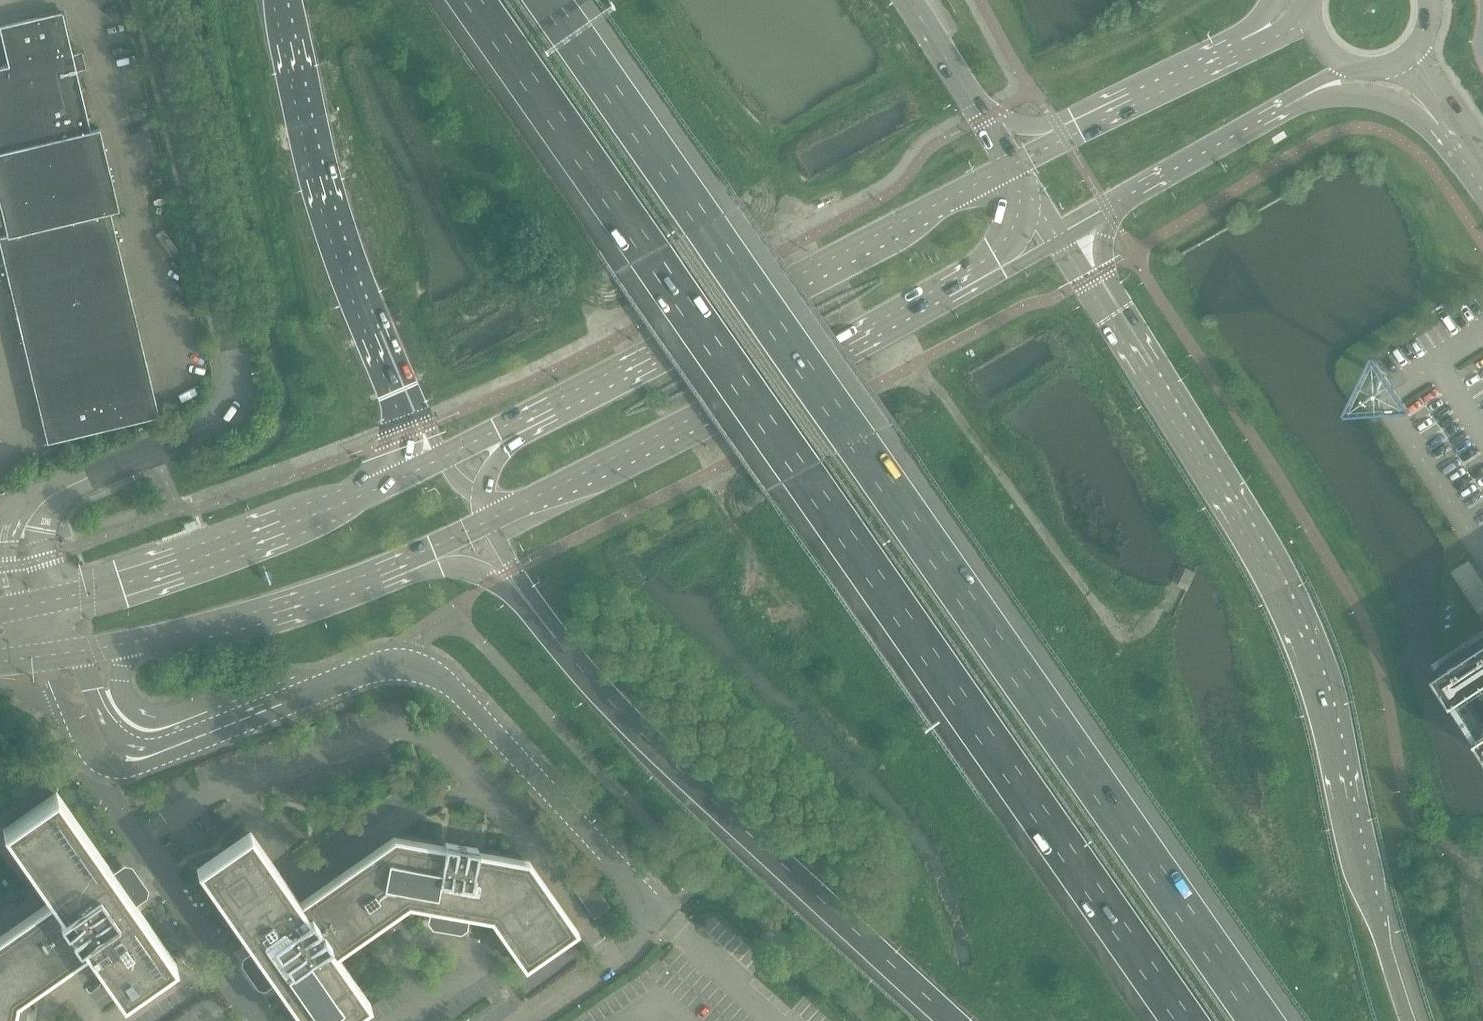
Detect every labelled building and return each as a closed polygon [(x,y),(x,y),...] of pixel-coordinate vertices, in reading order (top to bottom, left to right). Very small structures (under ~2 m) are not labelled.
[(0,237),(0,243),(48,443),(159,416),(110,211),(119,209),(100,128),(91,130),(67,30),(66,30),(62,12),(41,17),(0,26),(0,28),(9,66),(0,68),(0,202),(8,235),(0,237)] [(1451,572),(1479,614),(1482,612),(1482,584),(1468,561),(1451,572)] [(1186,567),(1178,585),(1182,587),(1187,590),(1195,572),(1186,567)] [(1482,745),(1482,638),(1434,670),(1451,696),(1474,732),(1482,745)] [(30,998),(28,998),(29,996),(90,953),(123,1000),(177,962),(136,905),(145,899),(123,866),(114,872),(57,791),(4,828),(53,899),(0,936),(0,1020),(26,1020),(30,998)] [(458,845),(446,843),(445,846),(394,837),(300,902),(251,832),(230,846),(231,847),(223,853),(222,852),(197,869),(254,950),(245,956),(267,989),(276,982),(303,1020),(343,1020),(349,1017),(350,1018),(371,1003),(338,956),(409,906),(431,910),(429,920),(468,927),(469,917),(491,920),(525,970),(578,932),(529,861),(478,852),(479,849),(467,847),(466,847),(458,845)] [(590,877),(574,889),(595,918),(611,907),(590,877)]
